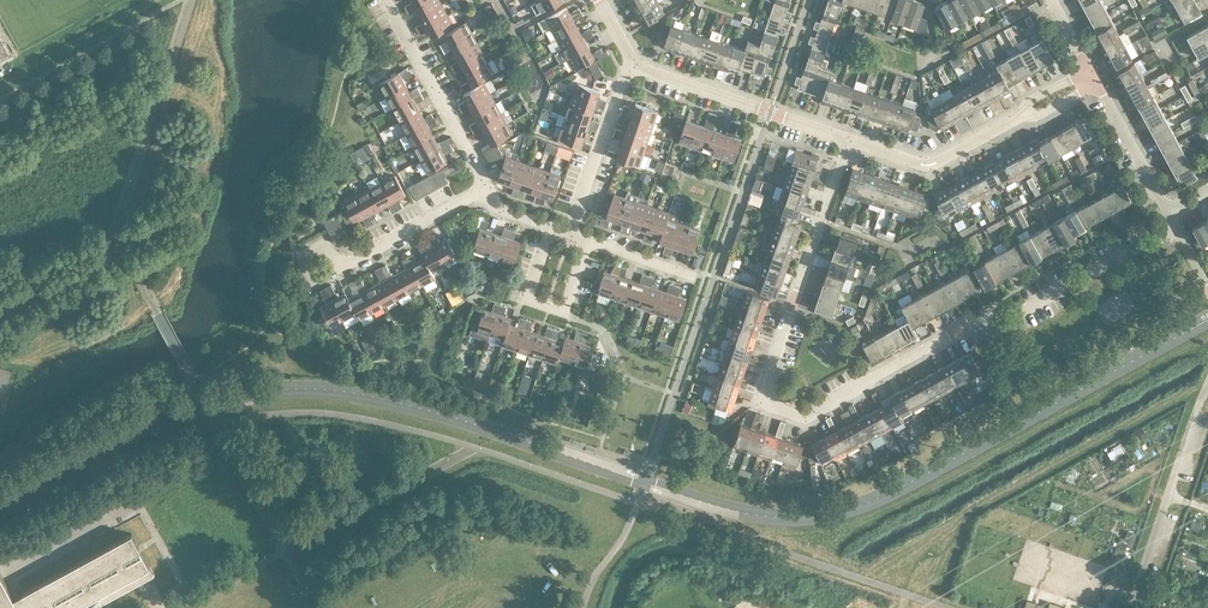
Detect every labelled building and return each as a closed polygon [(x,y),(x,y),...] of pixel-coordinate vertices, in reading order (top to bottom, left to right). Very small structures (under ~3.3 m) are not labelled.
[(413,1),(404,6),(406,10),(425,0),(413,0),(413,1)] [(439,0),(425,0),(406,10),(408,14),(417,9),(421,15),(441,4),(439,0)] [(562,0),(538,0),(537,1),(531,4),(536,14),(562,0)] [(657,0),(633,0),(631,1),(637,13),(658,1),(657,0)] [(774,2),(769,17),(783,21),(784,17),(789,19),(791,12),(787,10),(790,0),(775,0),(774,2)] [(826,5),(839,10),(843,0),(828,0),(826,5)] [(855,4),(867,8),(870,0),(856,0),(855,4)] [(867,8),(879,12),(883,0),(870,0),(867,8)] [(879,12),(891,16),(897,0),(883,0),(879,12)] [(891,16),(904,21),(911,0),(897,0),(891,16)] [(917,0),(911,0),(904,21),(917,25),(915,30),(929,34),(927,19),(920,16),(924,2),(917,0)] [(947,0),(945,0),(934,6),(946,27),(958,21),(947,0)] [(961,0),(947,0),(958,21),(969,14),(961,0)] [(976,0),(961,0),(969,14),(980,8),(976,0)] [(991,0),(976,0),(980,8),(992,2),(991,0)] [(1085,9),(1101,0),(1080,0),(1085,9)] [(1101,0),(1085,9),(1091,20),(1107,11),(1101,0)] [(1177,9),(1195,0),(1172,0),(1177,9)] [(1195,0),(1177,9),(1184,21),(1201,12),(1195,0)] [(664,13),(658,1),(637,13),(643,25),(664,13)] [(1039,6),(1036,1),(1028,5),(1031,10),(1039,6)] [(446,14),(441,4),(421,15),(426,25),(446,14)] [(512,14),(518,11),(515,4),(509,8),(512,14)] [(1143,7),(1138,9),(1141,14),(1151,9),(1148,4),(1143,7)] [(839,10),(826,5),(820,22),(816,20),(813,27),(818,29),(817,33),(830,37),(839,10)] [(571,17),(566,6),(546,17),(551,28),(571,17)] [(707,9),(702,7),(699,16),(704,18),(707,9)] [(1021,9),(1014,13),(1016,18),(1024,14),(1021,9)] [(452,11),(446,14),(426,25),(432,36),(457,22),(452,11)] [(1114,23),(1107,11),(1091,20),(1097,31),(1113,23),(1114,23)] [(1016,18),(1014,13),(1005,18),(1008,23),(1016,18)] [(518,25),(525,21),(522,14),(514,18),(518,25)] [(743,15),(741,21),(750,24),(752,19),(743,15)] [(1034,23),(1030,15),(1025,18),(1029,26),(1034,23)] [(704,18),(699,16),(696,25),(701,27),(704,18)] [(732,18),(726,16),(723,24),(729,26),(732,18)] [(1160,16),(1153,20),(1155,25),(1162,21),(1160,16)] [(577,27),(571,17),(551,28),(545,31),(550,41),(557,38),(577,27)] [(783,21),(769,17),(762,38),(760,45),(773,49),(779,32),(784,34),(786,27),(781,25),(783,21)] [(1142,25),(1139,20),(1131,25),(1133,30),(1142,25)] [(1155,25),(1153,20),(1146,23),(1148,28),(1155,25)] [(999,21),(990,26),(993,31),(1001,27),(999,21)] [(445,33),(451,43),(471,32),(465,22),(445,33)] [(857,22),(856,25),(855,27),(864,31),(866,25),(857,22)] [(1097,31),(1092,34),(1098,46),(1119,34),(1113,23),(1097,31)] [(729,26),(723,24),(720,33),(726,35),(729,26)] [(1207,52),(1207,24),(1187,36),(1198,57),(1207,52)] [(666,38),(661,37),(658,46),(663,47),(676,52),(683,29),(671,25),(666,38)] [(1133,30),(1131,25),(1122,29),(1124,32),(1125,34),(1133,30)] [(527,41),(535,36),(530,26),(522,31),(527,41)] [(993,31),(990,26),(983,30),(985,36),(993,31)] [(583,37),(577,27),(557,38),(562,48),(583,37)] [(864,31),(855,27),(854,33),(862,36),(864,31)] [(1013,35),(1009,27),(1004,29),(1008,37),(1013,35)] [(696,33),(683,29),(676,52),(688,56),(696,33)] [(886,32),(877,29),(875,34),(884,37),(886,32)] [(1161,37),(1157,29),(1151,32),(1155,40),(1161,37)] [(451,43),(447,45),(441,48),(444,52),(453,47),(456,53),(476,42),(471,32),(451,43)] [(1130,43),(1125,34),(1124,32),(1119,34),(1098,46),(1104,57),(1125,46),(1130,43)] [(708,37),(696,33),(688,56),(700,60),(708,37)] [(830,37),(817,33),(815,37),(811,35),(808,42),(813,44),(807,61),(820,65),(823,58),(830,37)] [(862,36),(854,33),(852,38),(861,41),(862,36)] [(976,34),(967,39),(970,44),(978,39),(976,34)] [(1018,43),(1013,35),(1008,37),(1013,46),(1018,43)] [(747,40),(744,50),(745,50),(738,68),(739,68),(751,72),(760,45),(762,38),(757,36),(754,43),(747,40)] [(588,47),(583,37),(562,48),(568,58),(588,47)] [(720,42),(708,37),(700,60),(712,64),(720,42)] [(1054,60),(1042,38),(1030,45),(1042,66),(1054,60)] [(970,44),(967,39),(959,43),(962,48),(970,44)] [(990,47),(986,39),(981,42),(985,50),(990,47)] [(1153,46),(1150,41),(1142,45),(1144,51),(1153,46)] [(482,52),(476,42),(456,53),(460,60),(450,65),(453,68),(482,52)] [(732,46),(720,42),(712,64),(725,68),(732,46)] [(773,49),(760,45),(751,72),(764,77),(765,73),(770,74),(772,67),(768,66),(773,49)] [(1042,66),(1030,45),(1019,51),(1030,72),(1042,66)] [(745,50),(744,50),(732,46),(725,68),(738,73),(739,68),(738,68),(745,50)] [(1132,58),(1125,46),(1104,57),(1111,69),(1132,58)] [(594,58),(588,47),(568,58),(574,69),(594,58)] [(995,55),(990,47),(985,50),(990,58),(995,55)] [(1155,50),(1147,54),(1149,59),(1158,55),(1155,50)] [(847,51),(845,56),(854,59),(856,54),(847,51)] [(1030,72),(1019,51),(1008,58),(1019,78),(1030,72)] [(487,62),(482,52),(453,68),(455,72),(464,67),(467,73),(487,62)] [(967,60),(963,52),(958,55),(962,63),(967,60)] [(854,59),(845,56),(843,62),(853,65),(854,59)] [(823,58),(820,65),(810,93),(822,97),(823,97),(829,79),(830,79),(833,69),(826,67),(829,60),(823,58)] [(1019,78),(1008,58),(996,64),(999,70),(1008,85),(1008,84),(1019,78)] [(972,68),(967,60),(962,63),(967,71),(972,68)] [(1193,60),(1185,65),(1188,70),(1196,65),(1193,60)] [(603,74),(596,61),(588,65),(589,67),(594,76),(595,78),(603,74)] [(820,65),(807,61),(802,77),(797,76),(795,83),(799,84),(798,89),(810,93),(820,65)] [(493,73),(487,62),(467,73),(473,84),(493,73)] [(1140,73),(1134,62),(1113,73),(1119,85),(1140,73)] [(877,67),(872,65),(869,74),(874,76),(877,67)] [(945,72),(940,65),(935,67),(940,75),(945,72)] [(594,76),(589,67),(582,71),(587,80),(594,76)] [(407,68),(402,70),(379,83),(386,96),(406,85),(402,78),(410,74),(407,68)] [(999,70),(988,76),(999,97),(1011,90),(1008,84),(1008,85),(999,70)] [(1169,76),(1166,71),(1158,75),(1161,80),(1169,76)] [(949,81),(945,72),(940,75),(944,83),(949,81)] [(1146,85),(1140,73),(1119,85),(1126,96),(1146,85)] [(874,76),(869,74),(866,83),(871,85),(874,76)] [(902,76),(896,74),(893,82),(899,84),(902,76)] [(1161,80),(1158,75),(1150,80),(1153,85),(1161,80)] [(999,97),(988,76),(976,82),(988,103),(999,97)] [(823,97),(822,97),(821,101),(833,106),(841,83),(830,79),(829,79),(823,97)] [(912,79),(909,87),(916,89),(918,82),(912,79)] [(1197,87),(1193,79),(1188,82),(1192,90),(1197,87)] [(483,82),(463,93),(469,104),(489,93),(483,82)] [(899,84),(893,82),(890,91),(896,93),(899,84)] [(988,103),(976,82),(965,88),(976,109),(988,103)] [(577,83),(573,94),(595,101),(599,90),(577,83)] [(853,87),(841,83),(833,106),(846,110),(853,87)] [(1185,84),(1180,87),(1184,94),(1189,92),(1185,84)] [(1198,87),(1201,94),(1205,91),(1206,88),(1204,84),(1198,87)] [(410,92),(406,85),(386,96),(393,109),(413,98),(416,96),(421,93),(418,88),(410,92)] [(1153,96),(1146,85),(1126,96),(1132,108),(1137,105),(1153,96)] [(866,91),(853,87),(846,110),(858,114),(866,91)] [(1202,95),(1197,87),(1192,90),(1196,98),(1202,95)] [(976,109),(965,88),(954,95),(965,115),(976,109)] [(878,95),(866,91),(858,114),(870,118),(878,95)] [(1192,99),(1189,92),(1184,94),(1187,101),(1192,99)] [(495,103),(489,93),(469,104),(475,114),(495,103)] [(595,101),(573,94),(570,104),(591,112),(593,107),(595,108),(596,106),(604,109),(605,104),(599,102),(595,101)] [(890,100),(878,95),(870,118),(883,122),(890,100)] [(965,115),(954,95),(942,101),(954,122),(965,115)] [(1153,96),(1137,105),(1143,116),(1160,107),(1153,96)] [(420,110),(413,98),(393,109),(400,121),(420,110)] [(363,100),(356,104),(359,110),(366,106),(363,100)] [(500,100),(495,103),(475,114),(480,124),(500,113),(505,110),(500,100)] [(903,104),(890,100),(883,122),(895,126),(903,104)] [(954,122),(942,101),(931,107),(928,102),(924,105),(925,116),(933,112),(940,125),(942,128),(954,122)] [(636,103),(632,114),(653,121),(657,110),(636,103)] [(915,108),(903,104),(895,126),(908,131),(909,128),(914,113),(922,116),(921,105),(916,103),(915,108)] [(591,112),(570,104),(566,116),(588,123),(591,112)] [(1166,118),(1160,107),(1143,116),(1150,127),(1166,118)] [(427,123),(420,110),(400,121),(406,134),(427,123)] [(684,113),(675,110),(671,123),(680,126),(684,113)] [(547,121),(550,113),(542,111),(540,118),(547,121)] [(933,112),(925,116),(933,129),(940,125),(933,112)] [(506,123),(500,113),(480,124),(486,134),(506,123)] [(713,114),(709,113),(704,126),(697,124),(690,146),(700,149),(708,128),(709,124),(713,114)] [(914,113),(909,128),(917,130),(922,116),(914,113)] [(653,121),(632,114),(628,125),(650,132),(653,121)] [(1197,119),(1195,114),(1187,118),(1190,123),(1197,119)] [(588,123),(566,116),(562,127),(584,134),(588,123)] [(438,117),(435,119),(430,121),(433,127),(441,123),(438,117)] [(1095,134),(1085,117),(1073,124),(1083,141),(1095,134)] [(1172,130),(1166,118),(1150,127),(1156,139),(1172,130)] [(1190,123),(1187,118),(1180,122),(1183,127),(1190,123)] [(678,142),(690,146),(697,124),(686,120),(678,142)] [(433,136),(427,123),(406,134),(413,147),(433,136)] [(511,134),(506,123),(486,134),(491,143),(482,148),(487,158),(500,151),(495,142),(511,134)] [(1083,141),(1073,124),(1062,130),(1071,147),(1083,141)] [(650,132),(628,125),(624,136),(646,143),(650,132)] [(584,134),(562,127),(558,138),(580,145),(584,134)] [(719,131),(708,128),(700,149),(711,153),(719,131)] [(1071,147),(1062,130),(1051,136),(1060,153),(1071,147)] [(1178,141),(1172,130),(1156,139),(1162,150),(1178,141)] [(730,135),(719,131),(711,153),(722,157),(730,135)] [(524,141),(531,143),(533,138),(526,135),(524,141)] [(741,139),(730,135),(722,157),(733,160),(741,139)] [(437,143),(433,136),(413,147),(420,159),(448,144),(445,138),(437,143)] [(646,143),(624,136),(621,147),(642,154),(646,143)] [(1051,136),(1040,142),(1039,142),(1048,160),(1060,153),(1051,136)] [(1037,138),(1026,145),(1037,166),(1048,160),(1039,142),(1040,142),(1037,138)] [(1185,153),(1178,141),(1162,150),(1168,162),(1185,153)] [(546,142),(544,148),(552,151),(554,144),(546,142)] [(363,146),(367,153),(373,150),(370,143),(363,146)] [(451,149),(448,144),(420,159),(427,172),(447,161),(443,153),(451,149)] [(1037,166),(1026,145),(1014,151),(1026,172),(1037,166)] [(362,146),(351,152),(354,158),(365,152),(362,146)] [(555,155),(570,160),(573,151),(558,146),(555,155)] [(642,154),(621,147),(617,158),(638,165),(642,154)] [(818,158),(796,150),(791,163),(814,170),(818,158)] [(504,157),(500,151),(487,158),(491,164),(497,161),(504,157)] [(1026,172),(1014,151),(1003,157),(1014,178),(1026,172)] [(1108,159),(1104,152),(1099,154),(1103,161),(1103,162),(1108,159)] [(1096,165),(1103,161),(1099,154),(1098,153),(1092,157),(1096,165)] [(1191,164),(1185,153),(1168,162),(1175,173),(1191,164)] [(777,157),(768,154),(764,167),(772,170),(777,157)] [(344,156),(338,159),(341,164),(347,161),(344,156)] [(1075,159),(1078,166),(1084,163),(1080,156),(1075,159)] [(498,179),(509,183),(516,161),(505,157),(504,157),(497,161),(499,164),(501,169),(498,179)] [(1014,178),(1003,157),(992,163),(1003,184),(1014,178)] [(458,169),(454,161),(441,169),(445,176),(458,169)] [(527,164),(516,161),(509,183),(516,185),(512,195),(516,196),(519,190),(520,186),(527,164)] [(1114,169),(1110,162),(1105,165),(1109,172),(1114,169)] [(814,170),(791,163),(787,175),(810,183),(811,180),(814,170)] [(1003,184),(992,163),(980,170),(991,191),(1003,184)] [(1088,170),(1084,163),(1078,166),(1082,173),(1088,170)] [(538,168),(527,164),(520,186),(531,190),(538,168)] [(1197,176),(1191,164),(1175,173),(1181,185),(1197,176)] [(549,172),(538,168),(531,190),(542,194),(549,172)] [(445,176),(441,169),(435,172),(442,185),(448,182),(445,176)] [(715,178),(717,171),(712,169),(709,176),(715,178)] [(865,174),(853,169),(845,192),(858,196),(865,174)] [(991,191),(980,170),(969,176),(980,197),(991,191)] [(1096,176),(1094,171),(1087,175),(1089,180),(1096,176)] [(442,185),(435,172),(428,176),(435,189),(442,185)] [(560,176),(549,172),(542,194),(541,197),(538,204),(542,205),(546,195),(553,198),(560,176)] [(878,178),(865,174),(858,196),(870,200),(878,178)] [(393,202),(395,205),(397,210),(403,207),(398,199),(406,195),(395,175),(382,182),(393,202)] [(810,183),(787,175),(783,187),(806,195),(809,185),(816,187),(818,182),(811,180),(810,183)] [(1066,175),(1059,179),(1062,184),(1069,180),(1066,175)] [(1089,180),(1087,175),(1080,179),(1082,184),(1089,180)] [(435,189),(428,176),(422,179),(429,192),(435,189)] [(980,197),(969,176),(957,182),(969,203),(980,197)] [(1026,179),(1031,187),(1036,185),(1031,177),(1026,179)] [(890,182),(878,178),(870,200),(882,205),(890,182)] [(429,192),(422,179),(416,183),(423,196),(429,192)] [(1062,184),(1059,179),(1051,183),(1054,188),(1062,184)] [(393,202),(382,182),(369,189),(380,209),(393,202)] [(902,186),(890,182),(882,205),(894,209),(902,186)] [(969,203),(957,182),(946,188),(957,209),(969,203)] [(423,196),(416,183),(409,186),(416,199),(423,196)] [(1040,193),(1036,185),(1031,187),(1035,196),(1040,193)] [(1131,201),(1122,185),(1111,191),(1119,207),(1131,201)] [(915,190),(902,186),(894,209),(907,213),(915,190)] [(1070,193),(1066,186),(1061,188),(1065,195),(1070,193)] [(806,195),(783,187),(779,199),(801,207),(801,209),(808,212),(809,207),(802,205),(806,195)] [(957,209),(946,188),(934,195),(946,216),(957,209)] [(380,209),(369,189),(357,195),(368,216),(369,219),(372,224),(378,221),(373,213),(380,209)] [(927,195),(915,190),(907,213),(924,219),(927,210),(922,209),(927,195)] [(1119,207),(1111,191),(1099,197),(1108,213),(1119,207)] [(627,192),(625,198),(617,220),(624,222),(621,232),(625,233),(627,227),(628,223),(636,202),(638,196),(627,192)] [(751,192),(748,202),(759,206),(763,196),(751,192)] [(1051,198),(1048,193),(1040,198),(1042,203),(1051,198)] [(1074,200),(1070,193),(1065,195),(1069,203),(1074,200)] [(614,194),(606,216),(602,214),(599,224),(607,227),(610,217),(617,220),(625,198),(614,194)] [(368,216),(357,195),(344,203),(355,223),(368,216)] [(1021,197),(1013,202),(1015,207),(1023,202),(1021,197)] [(1108,213),(1099,197),(1088,203),(1096,219),(1108,213)] [(1042,203),(1040,198),(1032,202),(1034,207),(1042,203)] [(801,207),(779,199),(775,212),(779,214),(780,213),(797,219),(801,209),(801,207)] [(647,205),(636,202),(628,223),(639,227),(647,205)] [(981,204),(985,212),(991,210),(986,202),(981,204)] [(1015,207),(1013,202),(1004,206),(1007,211),(1015,207)] [(1096,219),(1088,203),(1076,210),(1085,226),(1096,219)] [(658,209),(647,205),(639,227),(650,231),(658,209)] [(752,207),(746,205),(743,214),(749,216),(752,207)] [(669,213),(658,209),(650,231),(649,234),(647,241),(651,242),(654,232),(661,234),(667,218),(669,213)] [(1024,217),(1020,209),(1014,211),(1019,219),(1024,217)] [(995,218),(991,210),(985,212),(990,221),(995,218)] [(1085,226),(1076,210),(1065,216),(1074,232),(1085,226)] [(472,211),(470,216),(479,219),(481,214),(472,211)] [(350,236),(337,213),(323,220),(336,243),(350,236)] [(679,217),(669,213),(667,218),(661,234),(659,240),(670,244),(678,222),(679,217)] [(780,213),(779,214),(775,226),(798,234),(802,221),(797,219),(780,213)] [(749,216),(743,214),(740,223),(746,225),(749,216)] [(845,219),(836,216),(835,222),(844,225),(845,219)] [(1074,232),(1065,216),(1053,222),(1065,243),(1076,237),(1074,232)] [(1029,225),(1024,217),(1019,219),(1024,228),(1029,225)] [(1005,223),(1002,218),(994,222),(997,228),(1005,223)] [(967,227),(962,219),(954,223),(959,231),(967,227)] [(1204,221),(1192,227),(1197,236),(1193,238),(1197,246),(1207,239),(1207,228),(1204,221)] [(689,226),(678,222),(670,244),(681,247),(689,226)] [(853,222),(851,227),(860,230),(862,225),(853,222)] [(975,222),(967,227),(970,232),(978,227),(975,222)] [(997,228),(994,222),(986,227),(989,232),(997,228)] [(1065,243),(1053,222),(1042,228),(1053,249),(1065,243)] [(870,228),(862,225),(860,230),(869,233),(870,228)] [(700,229),(689,226),(681,247),(692,251),(700,229)] [(798,234),(775,226),(771,238),(794,246),(798,234)] [(970,232),(967,227),(959,231),(962,236),(970,232)] [(473,250),(486,255),(494,233),(480,228),(473,250)] [(1053,249),(1042,228),(1031,235),(1042,256),(1053,249)] [(743,231),(738,230),(735,238),(741,240),(743,231)] [(877,230),(876,236),(884,239),(886,233),(877,230)] [(507,237),(494,233),(486,255),(500,259),(507,237)] [(979,242),(974,233),(969,236),(973,245),(979,242)] [(434,234),(429,237),(444,265),(457,258),(446,238),(439,242),(434,234)] [(840,234),(836,246),(853,252),(857,239),(840,234)] [(1042,256),(1031,235),(1019,241),(1030,262),(1042,256)] [(444,265),(429,237),(424,240),(428,248),(421,252),(424,258),(432,272),(444,265)] [(521,242),(507,237),(500,259),(514,264),(521,242)] [(741,240),(735,238),(732,247),(738,249),(741,240)] [(794,246),(771,238),(767,250),(789,258),(794,246)] [(1030,262),(1019,241),(1008,247),(1019,268),(1030,262)] [(983,250),(979,242),(973,245),(978,252),(983,250)] [(956,243),(948,248),(951,253),(959,248),(956,243)] [(884,246),(879,244),(876,252),(882,254),(884,246)] [(853,252),(836,246),(831,258),(849,264),(853,252)] [(1019,268),(1008,247),(996,253),(1008,274),(1019,268)] [(789,258),(767,250),(763,263),(785,270),(789,258)] [(1008,274),(996,253),(985,260),(996,281),(1008,274)] [(735,256),(730,254),(727,263),(732,265),(735,256)] [(424,258),(412,265),(423,285),(435,278),(432,272),(424,258)] [(849,264),(831,258),(827,271),(845,277),(849,264)] [(933,262),(938,270),(943,268),(938,260),(933,262)] [(996,281),(985,260),(973,266),(985,287),(996,281)] [(385,263),(379,266),(397,299),(410,292),(399,272),(392,276),(385,263)] [(732,265),(727,263),(724,272),(729,273),(732,265)] [(785,270),(763,263),(758,275),(781,283),(785,270)] [(872,264),(869,272),(875,274),(878,266),(872,264)] [(423,285),(412,265),(399,272),(410,292),(423,285)] [(397,299),(379,266),(374,269),(381,281),(373,286),(385,306),(397,299)] [(947,276),(943,268),(938,270),(942,278),(947,276)] [(981,289),(970,268),(958,274),(970,295),(981,289)] [(600,283),(604,271),(600,269),(595,281),(600,283)] [(597,292),(610,297),(618,275),(604,271),(600,283),(597,292)] [(845,277),(827,271),(823,283),(840,289),(845,277)] [(911,275),(915,283),(920,280),(916,272),(911,275)] [(970,295),(958,274),(947,280),(958,301),(970,295)] [(632,280),(618,275),(610,297),(624,302),(632,280)] [(781,283),(758,275),(754,288),(777,295),(781,283)] [(899,281),(896,276),(888,281),(890,286),(899,281)] [(356,295),(349,299),(348,299),(356,313),(359,320),(372,313),(361,292),(359,289),(357,285),(354,280),(349,283),(356,295)] [(645,285),(632,280),(624,302),(638,306),(645,285)] [(925,288),(920,280),(915,283),(919,291),(925,288)] [(958,301),(947,280),(935,287),(947,307),(958,301)] [(890,286),(888,281),(881,285),(883,290),(890,286)] [(840,289),(823,283),(819,296),(836,302),(840,289)] [(330,284),(325,287),(343,320),(356,313),(348,299),(349,299),(345,293),(337,297),(330,284)] [(659,289),(645,285),(638,306),(651,311),(659,289)] [(385,306),(373,286),(361,292),(372,313),(385,306)] [(346,327),(343,320),(325,287),(320,290),(327,303),(319,307),(334,333),(346,327)] [(947,307),(935,287),(924,293),(935,314),(947,307)] [(672,294),(659,289),(651,311),(665,316),(672,294)] [(769,297),(747,289),(743,301),(765,309),(766,307),(769,297)] [(864,289),(861,296),(866,298),(869,290),(864,289)] [(935,314),(924,293),(912,299),(924,320),(935,314)] [(686,299),(672,294),(665,316),(679,320),(686,299)] [(836,302),(819,296),(814,308),(832,314),(836,302)] [(866,298),(861,296),(858,304),(864,306),(866,298)] [(924,320),(912,299),(901,305),(908,319),(912,326),(913,326),(924,320)] [(875,302),(870,300),(867,307),(873,309),(875,302)] [(765,309),(743,301),(738,314),(761,321),(764,312),(772,314),(773,310),(766,307),(765,309)] [(500,305),(494,303),(492,311),(484,309),(478,326),(472,324),(469,334),(488,341),(490,335),(500,305)] [(506,307),(500,305),(490,335),(503,340),(504,340),(509,324),(511,318),(503,315),(506,307)] [(446,313),(443,307),(437,310),(440,315),(446,313)] [(873,309),(867,307),(865,315),(870,317),(873,309)] [(761,321),(738,314),(734,326),(757,334),(756,336),(763,339),(765,334),(757,332),(761,321)] [(853,316),(845,319),(848,324),(855,321),(853,316)] [(526,320),(520,318),(517,326),(509,324),(504,340),(503,340),(502,345),(515,350),(526,320)] [(908,319),(897,325),(906,341),(918,335),(913,326),(912,326),(908,319)] [(532,322),(526,320),(515,350),(529,354),(537,333),(531,331),(532,328),(530,327),(532,322)] [(860,329),(857,324),(850,328),(853,333),(860,329)] [(906,341),(897,325),(886,332),(894,348),(906,341)] [(757,334),(734,326),(730,339),(753,346),(756,336),(757,334)] [(553,329),(547,327),(544,335),(537,333),(529,354),(543,359),(550,337),(551,334),(553,329)] [(894,348),(886,332),(874,338),(883,354),(894,348)] [(639,346),(641,339),(635,336),(633,344),(639,346)] [(564,342),(550,337),(543,359),(557,364),(559,359),(558,358),(564,342)] [(565,337),(564,342),(558,358),(559,359),(572,363),(579,341),(565,337)] [(883,354),(874,338),(862,344),(871,360),(883,354)] [(753,346),(730,339),(726,351),(748,359),(749,356),(753,346)] [(593,346),(579,341),(572,363),(570,370),(583,375),(593,346)] [(656,347),(655,351),(668,356),(670,351),(671,347),(663,345),(661,348),(656,347)] [(748,359),(726,351),(721,363),(744,371),(748,361),(755,364),(757,359),(749,356),(748,359)] [(970,352),(958,358),(970,379),(982,373),(970,352)] [(970,379),(958,358),(947,364),(958,385),(970,379)] [(744,371),(721,363),(717,375),(740,383),(739,386),(747,388),(748,383),(741,381),(744,371)] [(958,385),(947,364),(936,370),(947,391),(958,385)] [(600,384),(605,369),(598,366),(593,382),(600,384)] [(947,391),(936,370),(924,377),(935,398),(947,391)] [(494,375),(490,386),(498,388),(501,378),(494,375)] [(740,383),(717,375),(713,388),(736,395),(739,386),(740,383)] [(935,398),(924,377),(913,383),(924,404),(935,398)] [(924,404),(913,383),(901,389),(913,410),(924,404)] [(527,395),(530,387),(520,384),(517,392),(527,395)] [(999,392),(995,384),(990,387),(994,395),(999,392)] [(704,399),(709,401),(707,405),(716,408),(718,404),(729,407),(731,408),(736,395),(713,388),(706,385),(703,395),(704,399)] [(958,390),(962,398),(967,395),(963,387),(958,390)] [(913,410),(901,389),(890,396),(892,400),(901,416),(902,416),(913,410)] [(546,393),(537,390),(532,405),(541,408),(546,393)] [(880,398),(876,391),(871,394),(875,400),(880,398)] [(971,403),(967,395),(962,398),(966,406),(971,403)] [(884,405),(880,398),(875,400),(879,407),(881,406),(893,427),(904,421),(902,416),(901,416),(892,400),(884,405)] [(935,402),(939,410),(944,408),(940,399),(935,402)] [(686,400),(683,408),(690,410),(693,402),(686,400)] [(729,407),(718,404),(716,408),(715,412),(727,415),(729,407)] [(857,411),(853,404),(848,406),(852,413),(857,411)] [(881,406),(879,407),(870,413),(881,434),(893,427),(881,406)] [(949,416),(944,408),(939,410),(944,418),(949,416)] [(861,418),(857,411),(852,413),(856,420),(847,425),(858,446),(870,440),(858,419),(861,418)] [(912,415),(916,423),(922,420),(917,412),(912,415)] [(881,434),(870,413),(861,418),(858,419),(870,440),(881,434)] [(834,423),(830,416),(826,419),(829,425),(834,423)] [(758,421),(753,420),(751,427),(753,428),(746,451),(758,455),(766,432),(756,429),(758,421)] [(926,428),(922,420),(916,423),(921,431),(926,428)] [(753,428),(751,427),(740,423),(733,446),(746,451),(753,428)] [(838,430),(834,423),(829,425),(833,433),(835,431),(847,452),(858,446),(847,425),(838,430)] [(783,429),(778,428),(776,435),(766,432),(758,455),(770,459),(778,436),(780,437),(783,429)] [(835,431),(833,433),(824,438),(836,459),(847,452),(835,431)] [(778,436),(770,459),(782,463),(790,440),(780,437),(778,436)] [(836,459),(824,438),(813,444),(811,441),(807,441),(809,456),(819,456),(824,465),(836,459)] [(802,445),(790,440),(782,463),(795,467),(799,457),(809,456),(807,441),(804,441),(802,445)] [(883,452),(878,454),(881,460),(886,458),(883,452)] [(13,597),(0,573),(0,607),(93,607),(154,575),(131,533),(13,597)]
